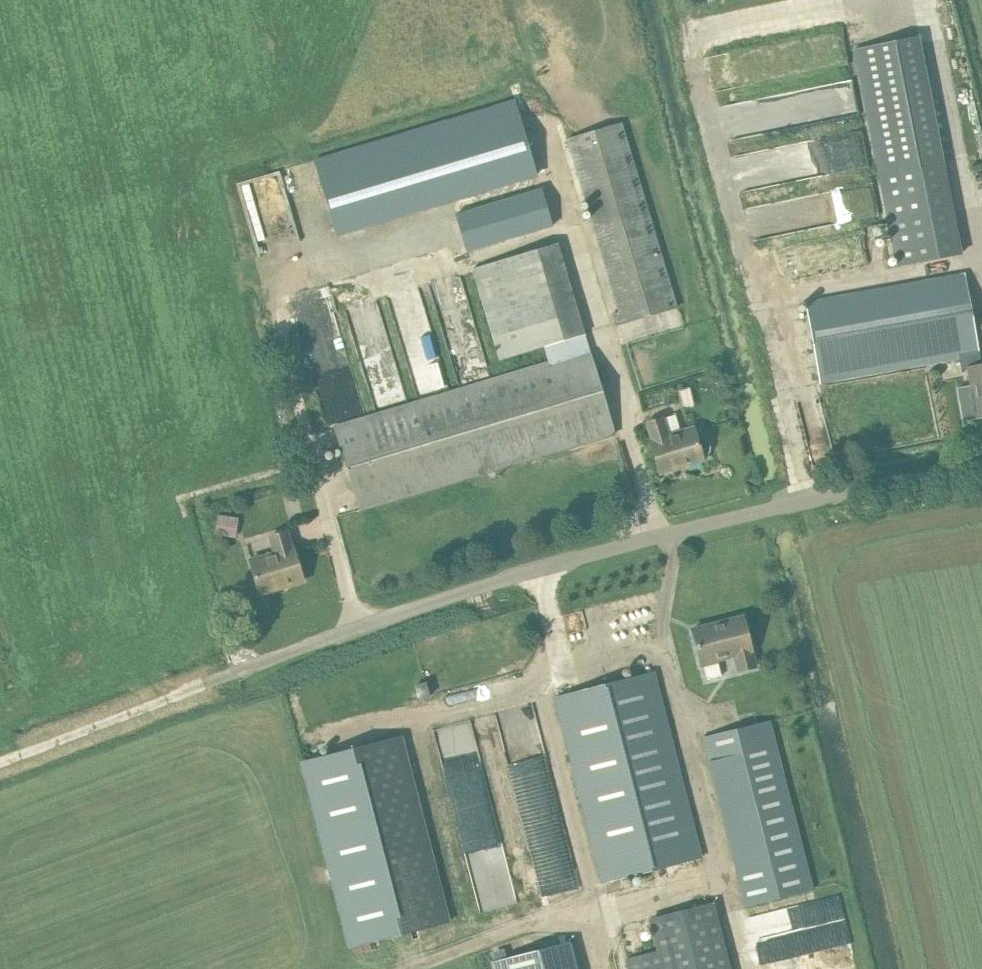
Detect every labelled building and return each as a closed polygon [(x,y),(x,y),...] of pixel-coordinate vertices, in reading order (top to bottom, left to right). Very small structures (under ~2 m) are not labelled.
[(914,36),(853,48),(898,267),(959,255),(914,36)] [(538,176),(513,98),(313,158),(336,236),(538,176)] [(621,123),(568,139),(621,308),(612,311),(616,323),(677,304),(621,123)] [(791,202),(797,232),(881,216),(875,186),(791,202)] [(457,216),(467,249),(551,225),(541,191),(457,216)] [(336,426),(360,507),(613,431),(557,242),(473,267),(500,360),(545,346),(550,362),(336,426)] [(978,353),(964,274),(806,303),(821,382),(959,357),(978,353)] [(291,310),(318,373),(348,361),(322,298),(291,310)] [(967,366),(971,388),(975,387),(980,412),(981,412),(981,363),(980,363),(978,353),(959,357),(961,367),(967,366)] [(700,436),(696,437),(693,427),(679,432),(675,414),(663,417),(648,422),(653,439),(650,440),(660,473),(703,460),(702,456),(706,455),(709,452),(710,448),(707,440),(704,437),(700,436)] [(243,534),(242,513),(216,514),(217,535),(243,534)] [(291,548),(286,531),(270,536),(275,553),(250,560),(260,593),(303,580),(293,547),(291,548)] [(743,616),(692,629),(697,648),(701,662),(702,662),(706,679),(721,675),(717,658),(736,653),(741,671),(756,667),(748,635),(743,616)] [(701,857),(653,671),(556,696),(603,882),(701,857)] [(815,890),(772,719),(704,737),(748,908),(815,890)] [(517,783),(551,776),(539,721),(505,729),(517,783)] [(401,736),(304,761),(352,947),(449,921),(401,736)] [(575,867),(566,827),(535,833),(547,888),(566,884),(563,869),(575,867)] [(482,912),(520,901),(508,861),(470,873),(482,912)] [(766,961),(854,941),(843,893),(755,913),(766,961)] [(713,902),(651,917),(659,950),(625,958),(628,968),(729,968),(713,902)] [(541,948),(558,944),(557,937),(539,941),(541,948)] [(581,940),(497,958),(499,968),(587,968),(581,940)]
